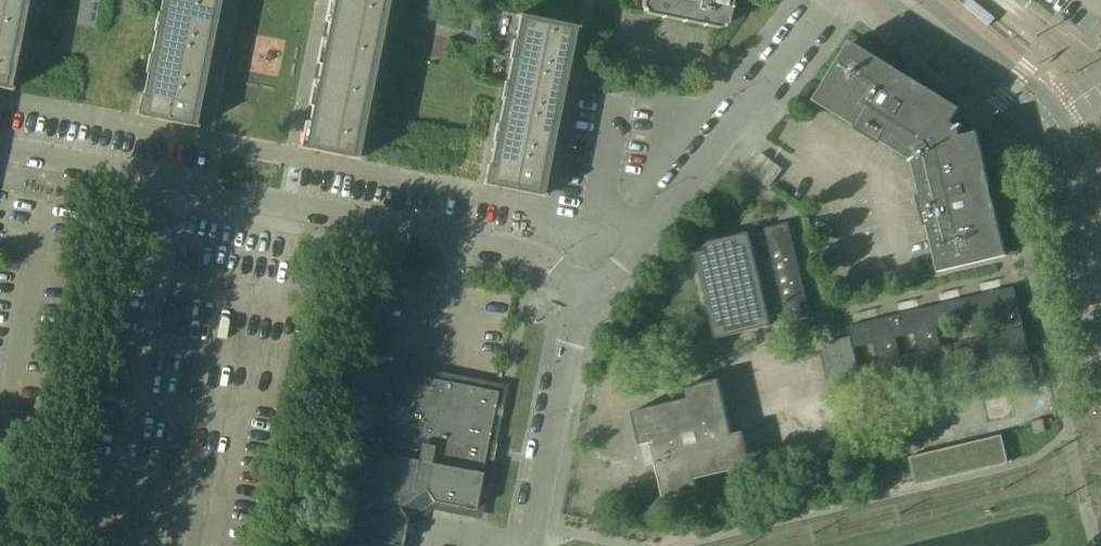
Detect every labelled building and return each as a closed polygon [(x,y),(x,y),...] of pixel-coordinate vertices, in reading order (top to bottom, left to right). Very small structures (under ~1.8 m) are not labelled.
[(12,90),(12,88),(4,87),(11,55),(17,24),(22,25),(26,6),(27,0),(0,0),(0,88),(12,90)] [(137,115),(197,127),(197,126),(197,125),(200,108),(198,108),(199,104),(203,86),(207,66),(211,44),(215,24),(219,2),(220,0),(162,0),(159,13),(157,23),(151,55),(150,58),(148,72),(143,97),(139,114),(137,113),(137,115)] [(299,148),(313,150),(359,159),(359,158),(351,156),(357,126),(364,91),(370,92),(373,74),(378,51),(382,32),(386,9),(388,0),(333,0),(328,23),(325,39),(320,64),(317,80),(317,82),(319,82),(312,117),(306,147),(299,146),(299,148)] [(641,6),(646,15),(719,29),(727,24),(730,7),(741,0),(642,0),(641,6)] [(484,183),(484,184),(544,197),(544,195),(547,178),(545,177),(562,94),(557,92),(562,68),(565,50),(570,27),(577,29),(578,27),(519,16),(519,17),(525,18),(520,41),(517,59),(512,83),(506,82),(503,101),(498,124),(498,126),(494,143),(490,166),(486,183),(484,183)] [(838,63),(815,101),(855,125),(853,129),(861,134),(872,140),(880,146),(882,142),(911,160),(910,160),(910,161),(910,162),(911,162),(911,163),(912,163),(912,162),(913,162),(921,195),(917,196),(919,205),(922,218),(924,227),(928,226),(939,272),(983,262),(1005,256),(993,204),(989,186),(976,133),(973,134),(967,136),(961,138),(959,129),(962,127),(962,126),(962,125),(961,125),(961,124),(960,124),(957,127),(949,122),(952,117),(956,112),(958,109),(913,81),(897,71),(851,43),(838,63)] [(810,316),(787,223),(693,246),(716,339),(810,316)] [(862,389),(864,399),(1030,359),(1013,287),(847,328),(849,337),(817,345),(830,397),(862,389)] [(377,368),(341,545),(401,545),(406,521),(414,522),(432,510),(448,513),(449,506),(474,510),(498,392),(377,368)] [(688,399),(632,412),(639,445),(651,442),(665,498),(697,490),(694,479),(751,465),(743,433),(731,435),(718,379),(685,387),(688,399)] [(817,396),(741,414),(753,465),(842,443),(836,418),(823,421),(817,396)] [(1045,432),(1042,419),(1030,422),(1033,435),(1045,432)] [(1034,447),(1030,428),(1024,430),(1028,448),(1034,447)] [(1008,464),(1001,436),(908,458),(915,486),(1008,464)] [(883,457),(880,446),(869,449),(872,460),(883,457)] [(873,464),(872,460),(869,449),(856,453),(860,468),(873,464)]
